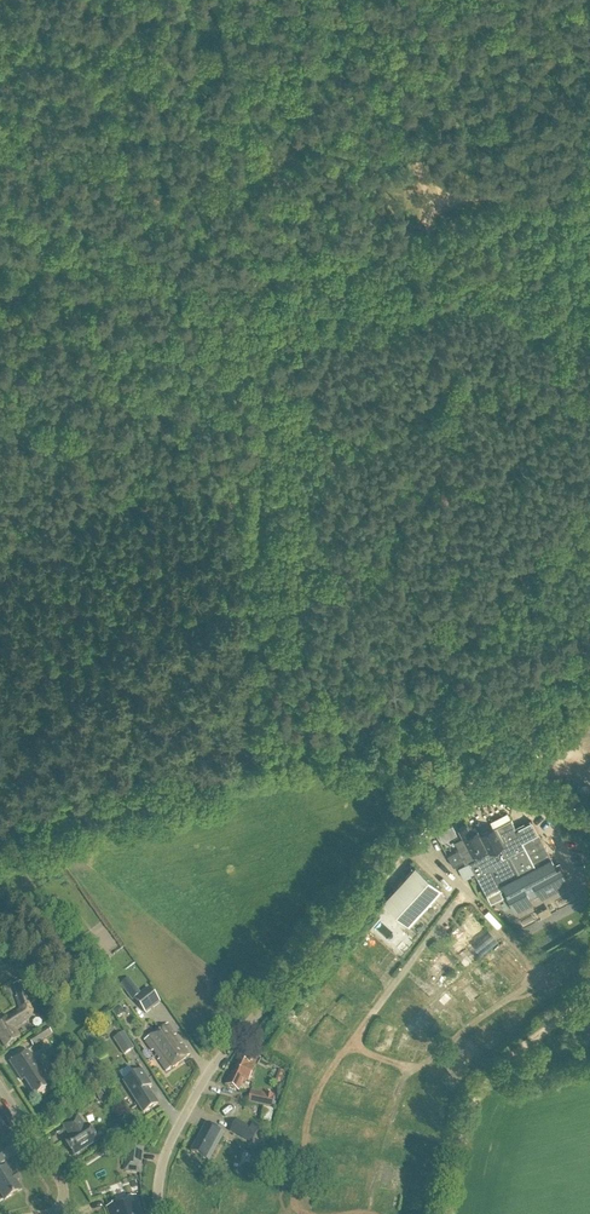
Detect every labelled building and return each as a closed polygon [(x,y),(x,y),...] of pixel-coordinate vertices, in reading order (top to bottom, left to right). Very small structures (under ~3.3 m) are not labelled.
[(506,893),(516,910),(533,901),(531,897),(539,893),(542,897),(569,882),(559,864),(554,866),(549,857),(551,856),(531,819),(515,827),(510,817),(479,834),(476,830),(470,833),(466,825),(458,829),(461,834),(454,838),(458,847),(447,853),(453,865),(465,858),(467,861),(465,862),(471,874),(475,872),(491,901),(506,893)] [(382,902),(408,925),(440,889),(414,866),(382,902)] [(476,913),(461,923),(475,944),(490,934),(476,913)] [(453,944),(459,952),(473,942),(467,934),(453,944)] [(403,940),(399,949),(404,952),(409,943),(403,940)] [(381,959),(392,971),(403,961),(392,949),(381,959)] [(485,956),(493,963),(499,956),(491,949),(485,956)] [(441,950),(429,962),(447,979),(458,967),(441,950)] [(571,953),(554,964),(557,969),(574,958),(571,953)] [(343,973),(350,964),(345,961),(338,970),(343,973)] [(487,962),(478,970),(487,980),(496,971),(487,962)] [(571,967),(556,976),(560,982),(575,972),(571,967)] [(477,968),(470,972),(480,988),(487,984),(477,968)] [(420,978),(426,984),(422,989),(432,998),(442,987),(425,972),(420,978)] [(6,1049),(19,1039),(13,1030),(28,1019),(29,1017),(31,1012),(31,1009),(30,1006),(21,982),(11,985),(15,997),(14,997),(19,1009),(6,1019),(5,1017),(0,1021),(0,1040),(6,1049)] [(145,1015),(160,1003),(148,988),(141,993),(136,986),(128,993),(133,1000),(145,1015)] [(542,999),(545,1005),(551,1002),(544,989),(531,996),(535,1002),(542,999)] [(464,990),(458,995),(471,1012),(478,1006),(464,990)] [(418,1011),(422,1004),(403,993),(399,1000),(418,1011)] [(520,1002),(513,1007),(523,1023),(531,1018),(520,1002)] [(453,1025),(462,1015),(450,1004),(441,1014),(453,1025)] [(409,1020),(413,1011),(401,1007),(397,1016),(409,1020)] [(426,1014),(415,1024),(428,1039),(435,1034),(429,1028),(435,1023),(426,1014)] [(293,1015),(289,1023),(300,1029),(304,1022),(293,1015)] [(324,1022),(316,1031),(331,1044),(338,1035),(324,1022)] [(385,1049),(386,1043),(394,1044),(396,1026),(382,1025),(379,1048),(385,1049)] [(144,1042),(155,1058),(178,1041),(168,1026),(144,1042)] [(46,1028),(28,1041),(32,1047),(51,1035),(46,1028)] [(133,1050),(123,1034),(114,1040),(124,1056),(133,1050)] [(475,1059),(483,1053),(473,1038),(465,1043),(475,1059)] [(155,1058),(166,1073),(171,1069),(171,1070),(189,1057),(178,1041),(155,1058)] [(285,1059),(293,1047),(283,1041),(275,1053),(285,1059)] [(401,1045),(399,1053),(415,1057),(417,1049),(401,1045)] [(44,1079),(27,1053),(9,1064),(21,1083),(24,1081),(35,1098),(50,1088),(48,1085),(51,1083),(47,1077),(44,1079)] [(457,1058),(448,1066),(462,1083),(471,1075),(457,1058)] [(225,1086),(239,1093),(242,1084),(243,1081),(248,1083),(254,1070),(248,1067),(249,1065),(239,1061),(231,1080),(229,1079),(225,1086)] [(367,1086),(374,1064),(365,1061),(358,1083),(367,1086)] [(387,1068),(381,1086),(389,1088),(394,1070),(387,1068)] [(123,1083),(143,1115),(158,1105),(148,1089),(151,1087),(142,1072),(123,1083)] [(426,1083),(424,1094),(437,1096),(439,1085),(426,1083)] [(101,1091),(105,1097),(115,1090),(111,1084),(101,1091)] [(333,1084),(333,1097),(343,1097),(343,1085),(333,1084)] [(364,1102),(366,1090),(354,1088),(352,1100),(364,1102)] [(248,1104),(272,1108),(274,1096),(251,1092),(248,1104)] [(264,1110),(261,1123),(271,1125),(273,1111),(264,1110)] [(330,1135),(335,1117),(327,1114),(322,1133),(330,1135)] [(230,1132),(251,1143),(259,1127),(238,1116),(230,1132)] [(87,1127),(84,1128),(77,1118),(63,1127),(70,1138),(64,1142),(74,1157),(97,1142),(87,1127)] [(344,1118),(340,1135),(353,1139),(357,1122),(344,1118)] [(366,1124),(363,1141),(375,1144),(378,1126),(366,1124)] [(206,1125),(191,1153),(209,1162),(224,1134),(206,1125)] [(393,1147),(406,1150),(409,1133),(396,1130),(393,1147)] [(140,1174),(143,1147),(128,1145),(125,1172),(140,1174)] [(337,1162),(336,1175),(350,1176),(352,1164),(337,1162)] [(4,1201),(21,1190),(7,1168),(0,1172),(0,1194),(4,1201)] [(400,1188),(403,1172),(390,1170),(387,1186),(400,1188)] [(359,1180),(374,1184),(376,1174),(361,1171),(359,1180)] [(346,1187),(346,1199),(359,1200),(359,1187),(346,1187)] [(232,1188),(229,1200),(248,1204),(250,1192),(232,1188)] [(136,1198),(106,1209),(108,1213),(141,1213),(136,1198)]
